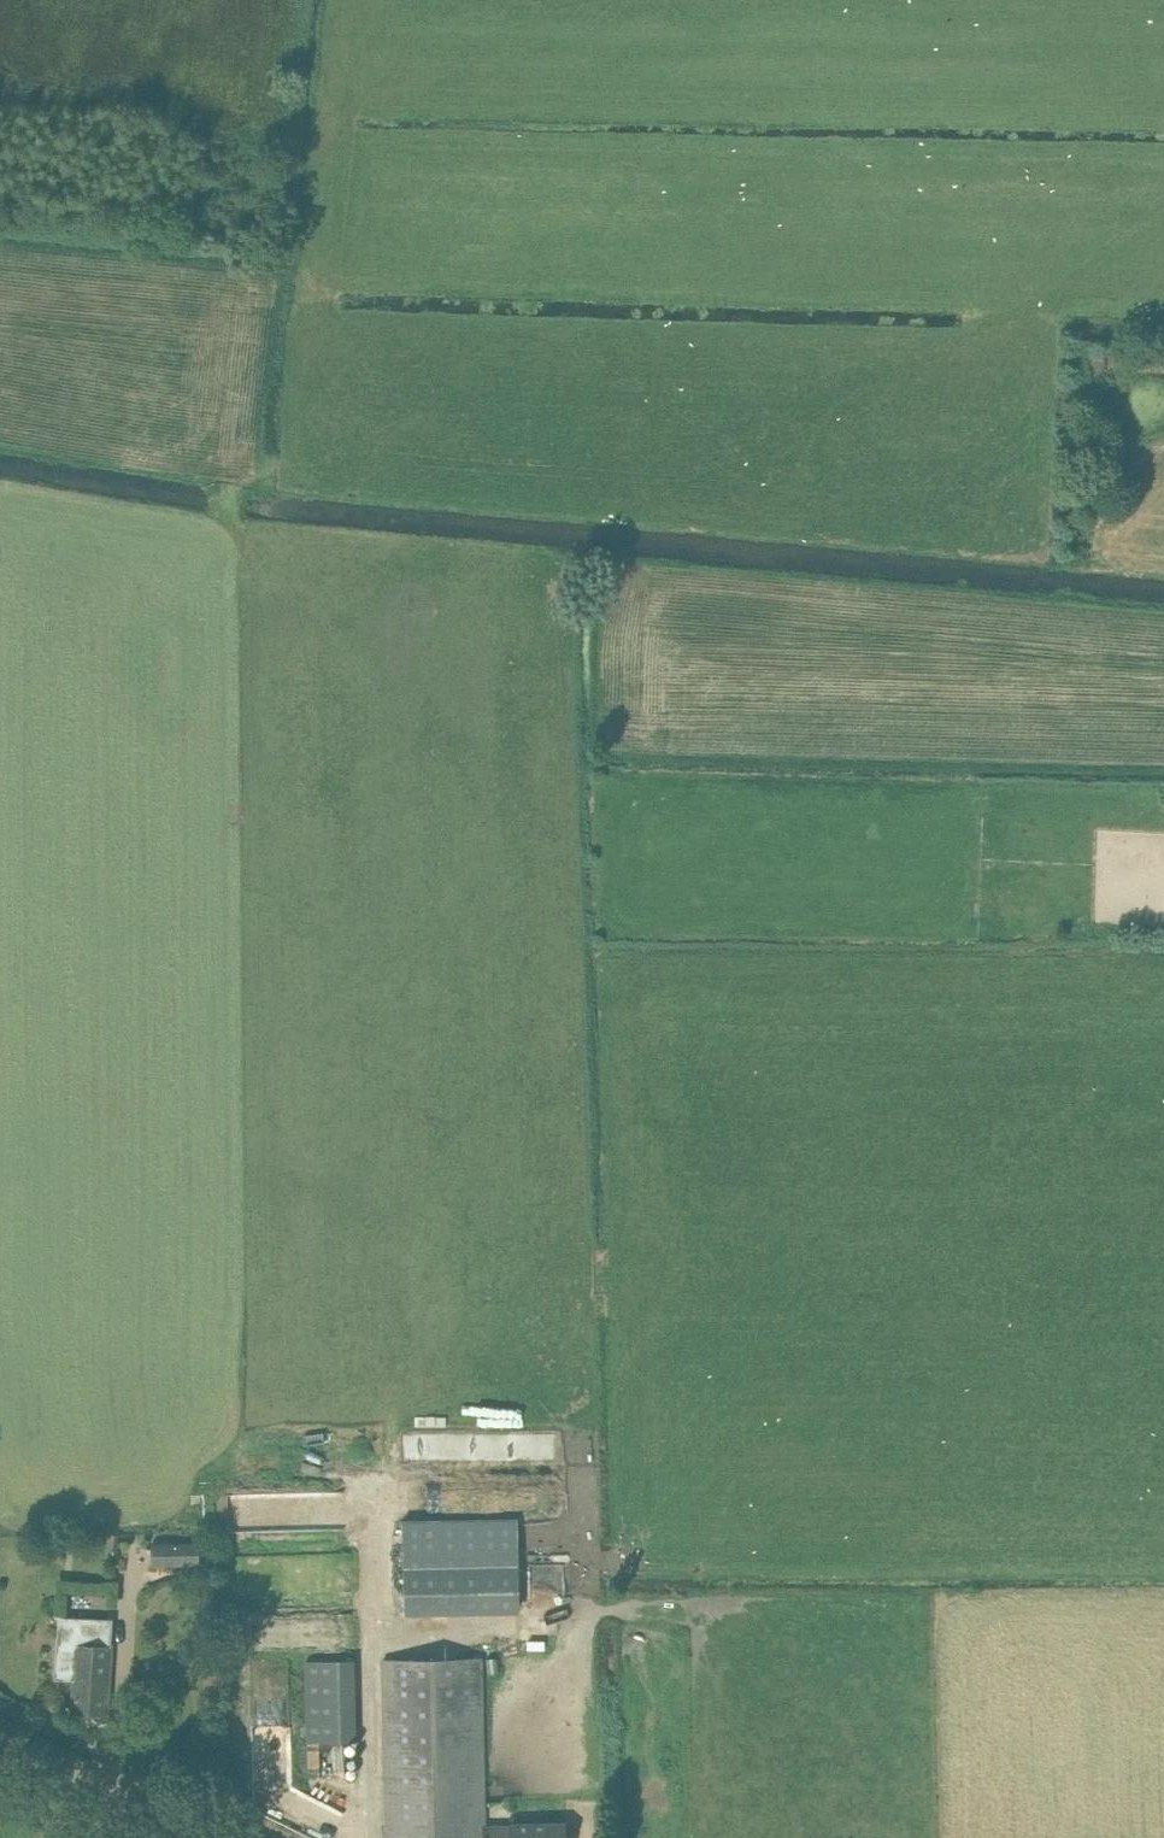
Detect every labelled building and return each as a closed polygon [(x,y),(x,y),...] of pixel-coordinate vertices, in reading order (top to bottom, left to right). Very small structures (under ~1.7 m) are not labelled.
[(400,1516),(404,1610),(516,1606),(513,1512),(400,1516)] [(200,1543),(151,1545),(152,1566),(200,1565),(200,1543)] [(106,1713),(107,1689),(110,1646),(108,1646),(109,1621),(78,1620),(77,1646),(59,1645),(57,1677),(75,1678),(73,1711),(106,1713)] [(386,1828),(386,1837),(565,1837),(564,1822),(510,1823),(510,1825),(483,1825),(479,1658),(381,1660),(386,1828)] [(306,1743),(354,1742),(352,1660),(304,1661),(306,1743)]
